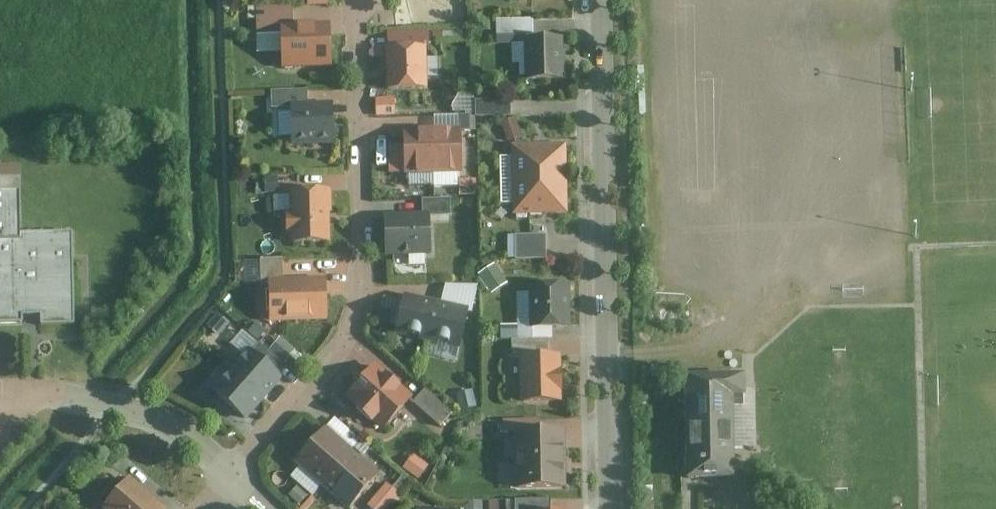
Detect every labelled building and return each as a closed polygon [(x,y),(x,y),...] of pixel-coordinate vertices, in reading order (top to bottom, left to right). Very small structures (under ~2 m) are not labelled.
[(283,27),(294,27),(293,7),(258,8),(259,34),(283,34),(283,27)] [(535,20),(499,21),(500,37),(535,36),(535,20)] [(283,34),(284,68),(332,67),(331,26),(294,27),(283,27),(283,34)] [(565,38),(527,39),(528,81),(566,80),(565,38)] [(427,47),(388,48),(389,90),(429,89),(427,47)] [(294,105),(309,105),(308,91),(273,92),(274,108),(294,108),(294,105)] [(376,94),(376,115),(396,114),(396,94),(376,94)] [(513,101),(479,101),(479,117),(513,117),(513,101)] [(294,108),(295,145),(335,144),(334,105),(309,105),(294,105),(294,108)] [(504,119),(504,136),(520,136),(519,118),(504,119)] [(435,175),(435,130),(406,131),(407,176),(435,175)] [(435,130),(435,175),(462,175),(461,130),(435,130)] [(514,146),(514,180),(569,179),(569,145),(514,146)] [(22,163),(0,163),(0,172),(22,172),(22,163)] [(569,179),(514,180),(515,215),(570,215),(569,179)] [(331,212),(331,191),(293,192),(293,213),(289,213),(290,237),(293,237),(294,241),(329,241),(328,212),(331,212)] [(73,233),(20,234),(19,194),(0,194),(0,326),(23,325),(23,316),(33,316),(41,316),(41,326),(76,326),(74,258),(73,233)] [(424,201),(425,217),(432,217),(452,217),(452,200),(424,201)] [(425,217),(387,218),(388,258),(433,257),(432,217),(425,217)] [(549,236),(518,237),(519,261),(549,260),(549,236)] [(272,283),(285,283),(284,260),(262,261),(263,284),(272,285),(272,283)] [(501,264),(483,270),(490,290),(508,284),(501,264)] [(285,283),(272,283),(272,285),(273,322),(326,321),(326,282),(285,283)] [(572,326),(570,286),(533,287),(534,328),(572,326)] [(429,342),(438,303),(406,296),(397,334),(429,342)] [(438,303),(429,342),(461,349),(470,311),(438,303)] [(523,359),(550,358),(550,341),(514,342),(514,359),(523,359)] [(258,344),(250,354),(279,378),(287,368),(258,344)] [(250,354),(233,374),(266,401),(282,381),(279,378),(250,354)] [(563,402),(562,358),(550,358),(523,359),(524,403),(563,402)] [(411,399),(375,370),(348,403),(383,432),(411,399)] [(750,372),(687,373),(689,456),(689,479),(738,478),(737,396),(750,396),(750,372)] [(249,421),(266,401),(233,374),(216,394),(249,421)] [(427,391),(417,404),(442,425),(452,413),(427,391)] [(295,465),(322,489),(354,452),(326,429),(295,465)] [(566,433),(518,434),(519,489),(567,489),(566,433)] [(322,489),(346,508),(349,508),(379,474),(354,452),(322,489)] [(431,465),(415,453),(405,466),(421,478),(431,465)] [(129,482),(106,508),(160,508),(129,482)] [(370,507),(373,508),(387,508),(400,495),(389,485),(370,507)]
